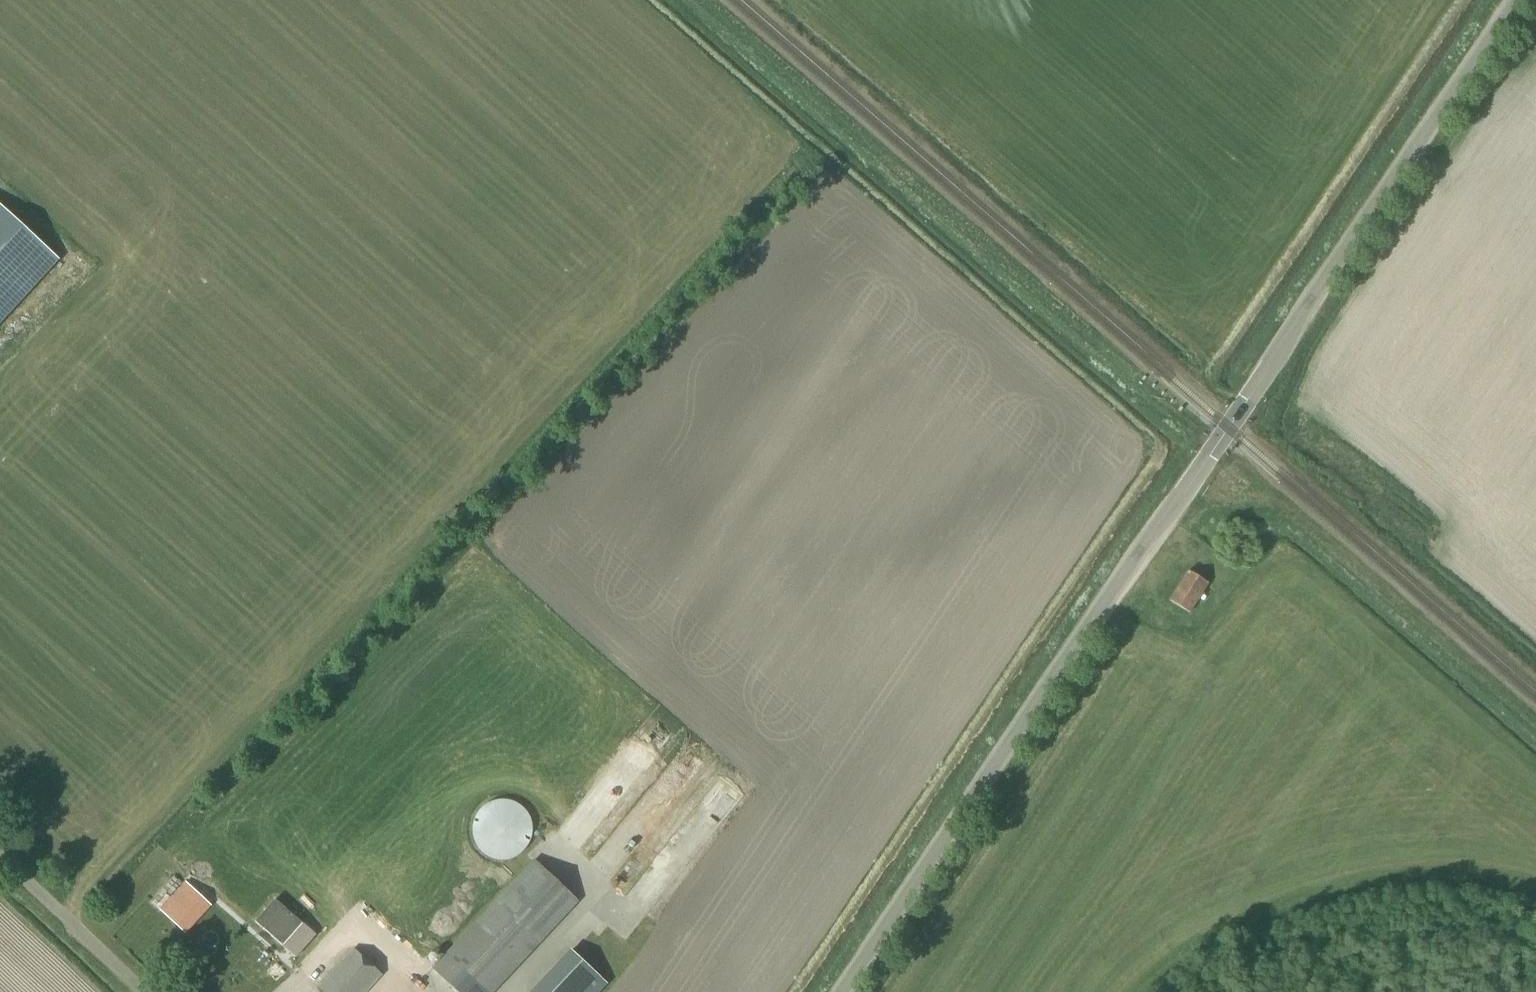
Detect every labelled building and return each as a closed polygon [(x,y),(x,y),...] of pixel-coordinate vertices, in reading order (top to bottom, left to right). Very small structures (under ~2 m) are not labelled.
[(0,207),(0,324),(58,261),(0,207)] [(1189,613),(1207,584),(1188,572),(1170,601),(1189,613)] [(650,799),(661,809),(677,790),(666,781),(650,799)] [(502,860),(505,860),(507,860),(510,859),(512,859),(515,858),(517,856),(519,855),(521,853),(523,852),(525,850),(527,848),(528,845),(529,843),(530,841),(531,838),(532,836),(532,833),(532,830),(532,828),(532,825),(531,823),(530,820),(529,818),(528,815),(527,813),(525,811),(523,809),(521,807),(519,806),(517,804),(515,803),(512,802),(510,801),(507,801),(505,800),(502,800),(500,800),(497,801),(494,801),(492,802),(489,803),(487,804),(485,806),(483,807),(481,809),(479,811),(478,813),(476,815),(475,818),(474,820),(473,823),(473,825),(472,828),(472,830),(472,833),(473,836),(473,838),(474,841),(475,843),(476,845),(478,848),(479,850),(481,852),(483,853),(485,855),(487,856),(489,858),(492,859),(494,859),(497,860),(500,860),(502,860)] [(578,902),(534,861),(433,969),(459,991),(493,991),(578,902)] [(184,882),(160,907),(184,929),(207,903),(184,882)] [(609,984),(571,949),(530,991),(601,991),(609,984)] [(381,975),(354,950),(318,989),(322,991),(366,991),(381,975)]
